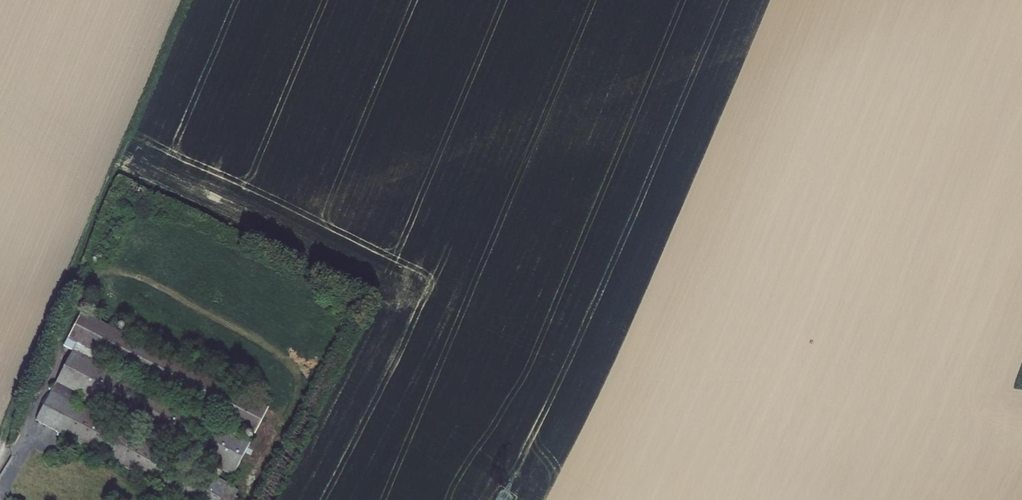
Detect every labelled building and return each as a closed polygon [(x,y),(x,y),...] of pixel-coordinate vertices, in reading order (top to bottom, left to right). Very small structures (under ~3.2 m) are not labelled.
[(46,415),(39,431),(181,499),(246,499),(249,495),(76,411),(81,403),(238,479),(254,446),(97,370),(100,363),(257,439),(270,412),(81,320),(64,356),(73,360),(46,415)]
